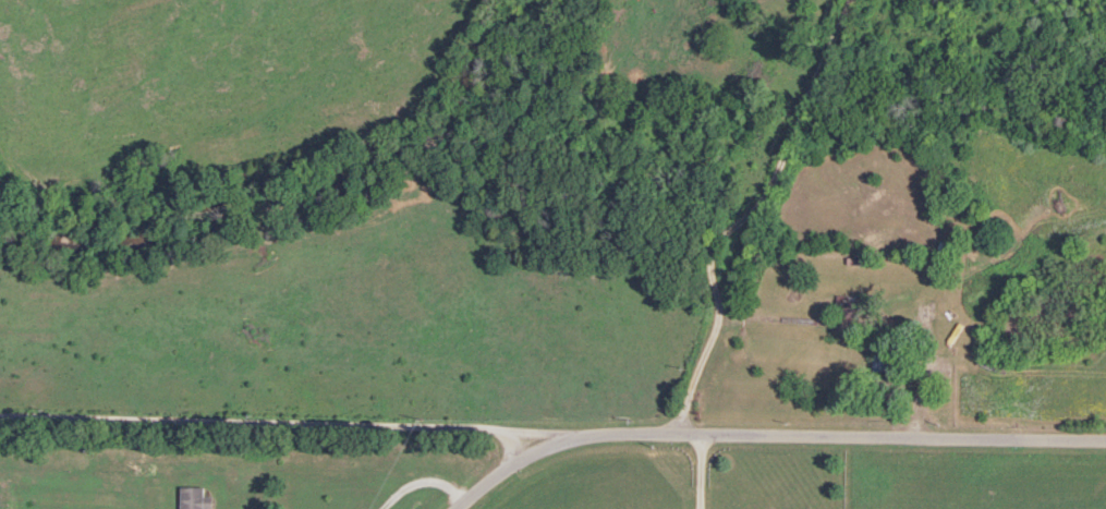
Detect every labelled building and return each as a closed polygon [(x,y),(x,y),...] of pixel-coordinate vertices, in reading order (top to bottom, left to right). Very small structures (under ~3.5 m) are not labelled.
[(851,316),(854,300),(840,298),(838,314),(851,316)] [(183,508),(207,508),(207,507),(214,507),(214,495),(207,495),(207,486),(183,486),(183,508)]
